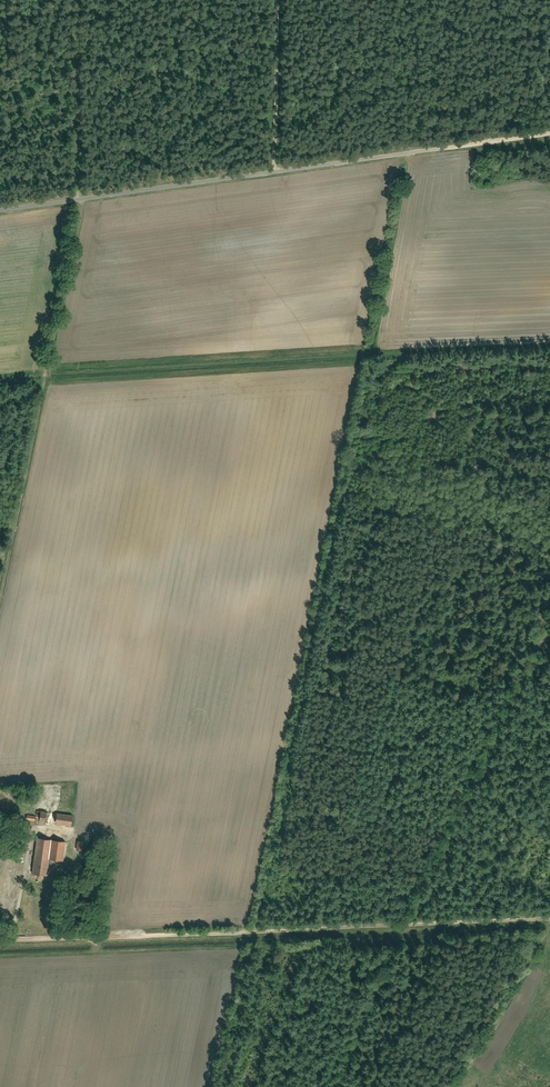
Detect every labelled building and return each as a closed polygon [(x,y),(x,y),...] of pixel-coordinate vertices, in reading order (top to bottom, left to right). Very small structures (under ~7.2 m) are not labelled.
[(72,814),(56,812),(54,823),(70,825),(72,814)] [(57,839),(36,836),(31,872),(47,874),(49,858),(68,861),(72,832),(58,830),(57,839)]
